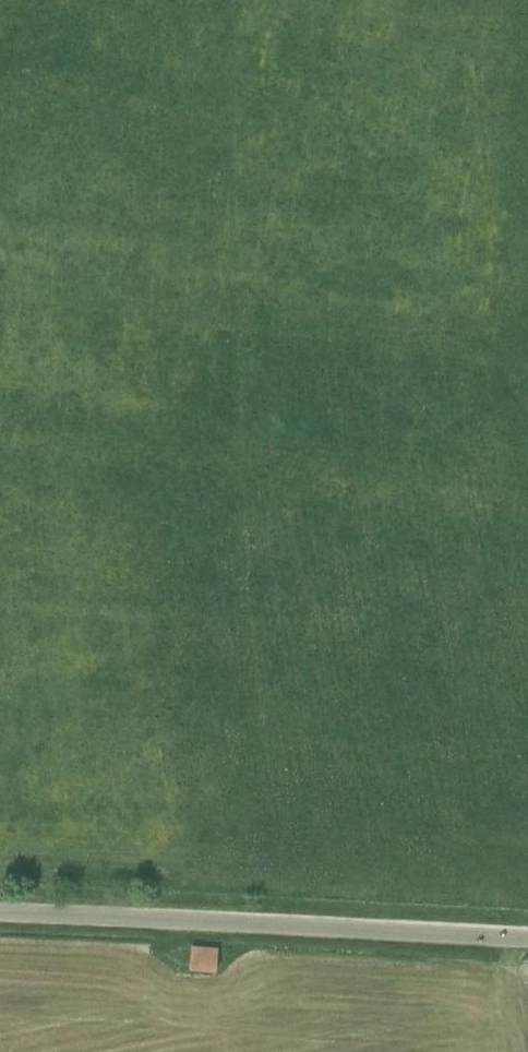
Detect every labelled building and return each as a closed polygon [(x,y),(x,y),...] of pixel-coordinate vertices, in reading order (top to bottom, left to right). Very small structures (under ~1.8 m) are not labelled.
[(192,944),(190,968),(216,970),(218,946),(192,944)]
